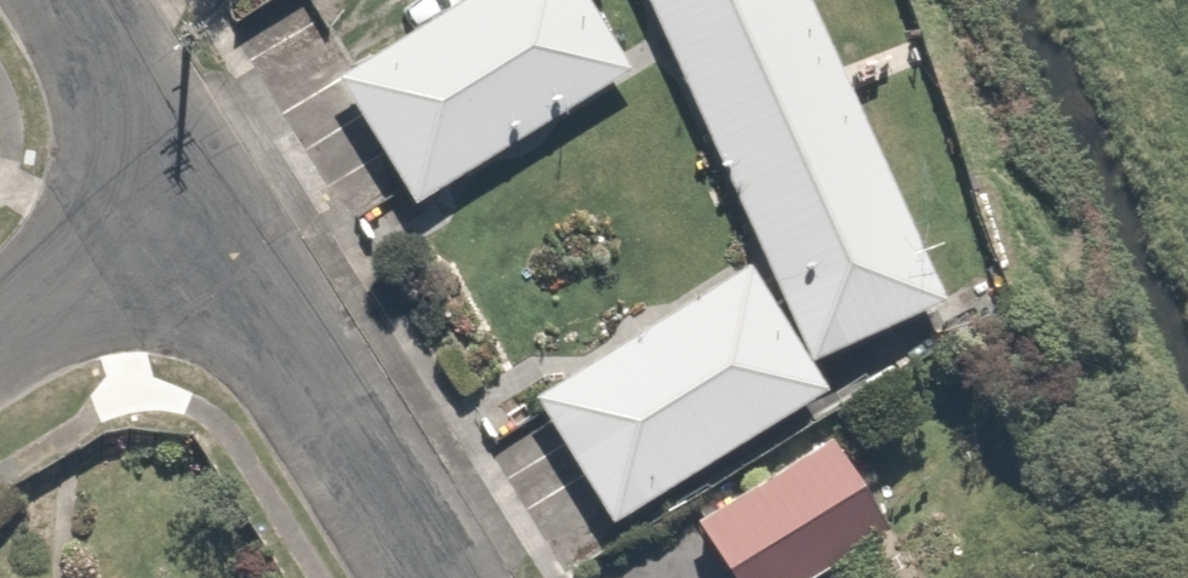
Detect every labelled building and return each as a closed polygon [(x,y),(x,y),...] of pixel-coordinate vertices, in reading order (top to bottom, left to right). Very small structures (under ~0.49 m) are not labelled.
[(404,202),(621,64),(581,0),(445,0),(324,77),(404,202)] [(803,0),(640,0),(802,356),(938,294),(803,0)] [(736,258),(522,393),(602,519),(816,384),(736,258)] [(823,424),(685,511),(728,577),(787,577),(883,517),(823,424)]
